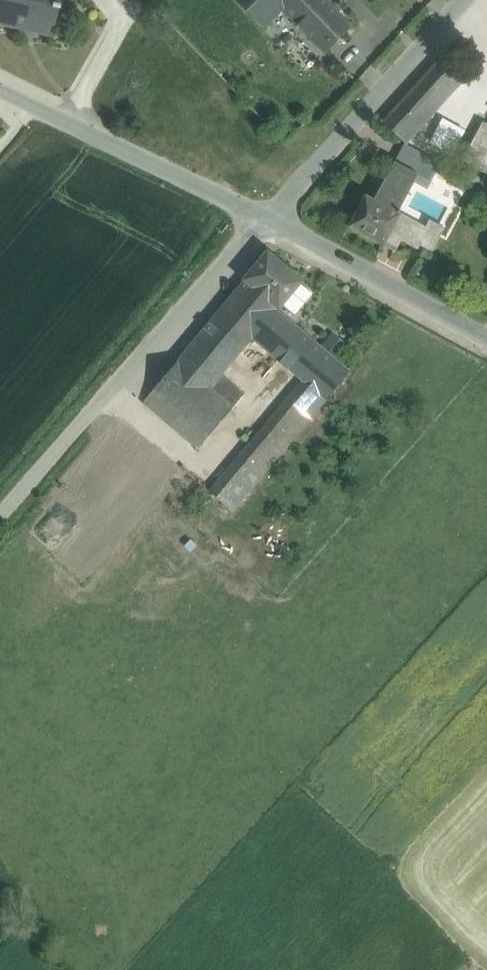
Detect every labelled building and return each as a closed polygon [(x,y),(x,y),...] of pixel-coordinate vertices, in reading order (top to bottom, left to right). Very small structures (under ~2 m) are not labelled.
[(19,28),(20,22),(34,25),(34,26),(54,31),(59,9),(60,9),(61,5),(58,4),(59,0),(0,0),(0,23),(19,28)] [(264,27),(283,9),(282,8),(291,0),(237,0),(264,27)] [(325,0),(291,0),(282,8),(283,9),(324,52),(351,27),(325,0)] [(445,55),(382,123),(405,144),(466,74),(445,55)] [(483,124),(463,161),(486,173),(486,126),(483,124)] [(418,175),(396,163),(389,174),(412,186),(418,175)] [(374,201),(367,197),(350,227),(384,245),(385,243),(401,214),(398,213),(412,187),(412,186),(389,174),(374,201)] [(425,227),(401,214),(385,243),(396,249),(401,240),(429,256),(443,228),(429,220),(425,227)] [(300,281),(268,254),(246,280),(238,289),(273,319),(279,312),(276,309),(278,307),(300,281)] [(238,289),(185,353),(217,380),(221,375),(252,338),(303,381),(326,401),(350,372),(279,312),(273,319),(238,289)] [(217,380),(185,353),(154,390),(172,405),(209,436),(244,394),(221,375),(217,380)] [(303,381),(257,436),(280,456),(326,401),(303,381)] [(172,405),(154,390),(143,403),(161,418),(172,405)] [(209,436),(172,405),(161,418),(198,449),(209,436)] [(257,436),(210,492),(233,512),(280,456),(257,436)]
